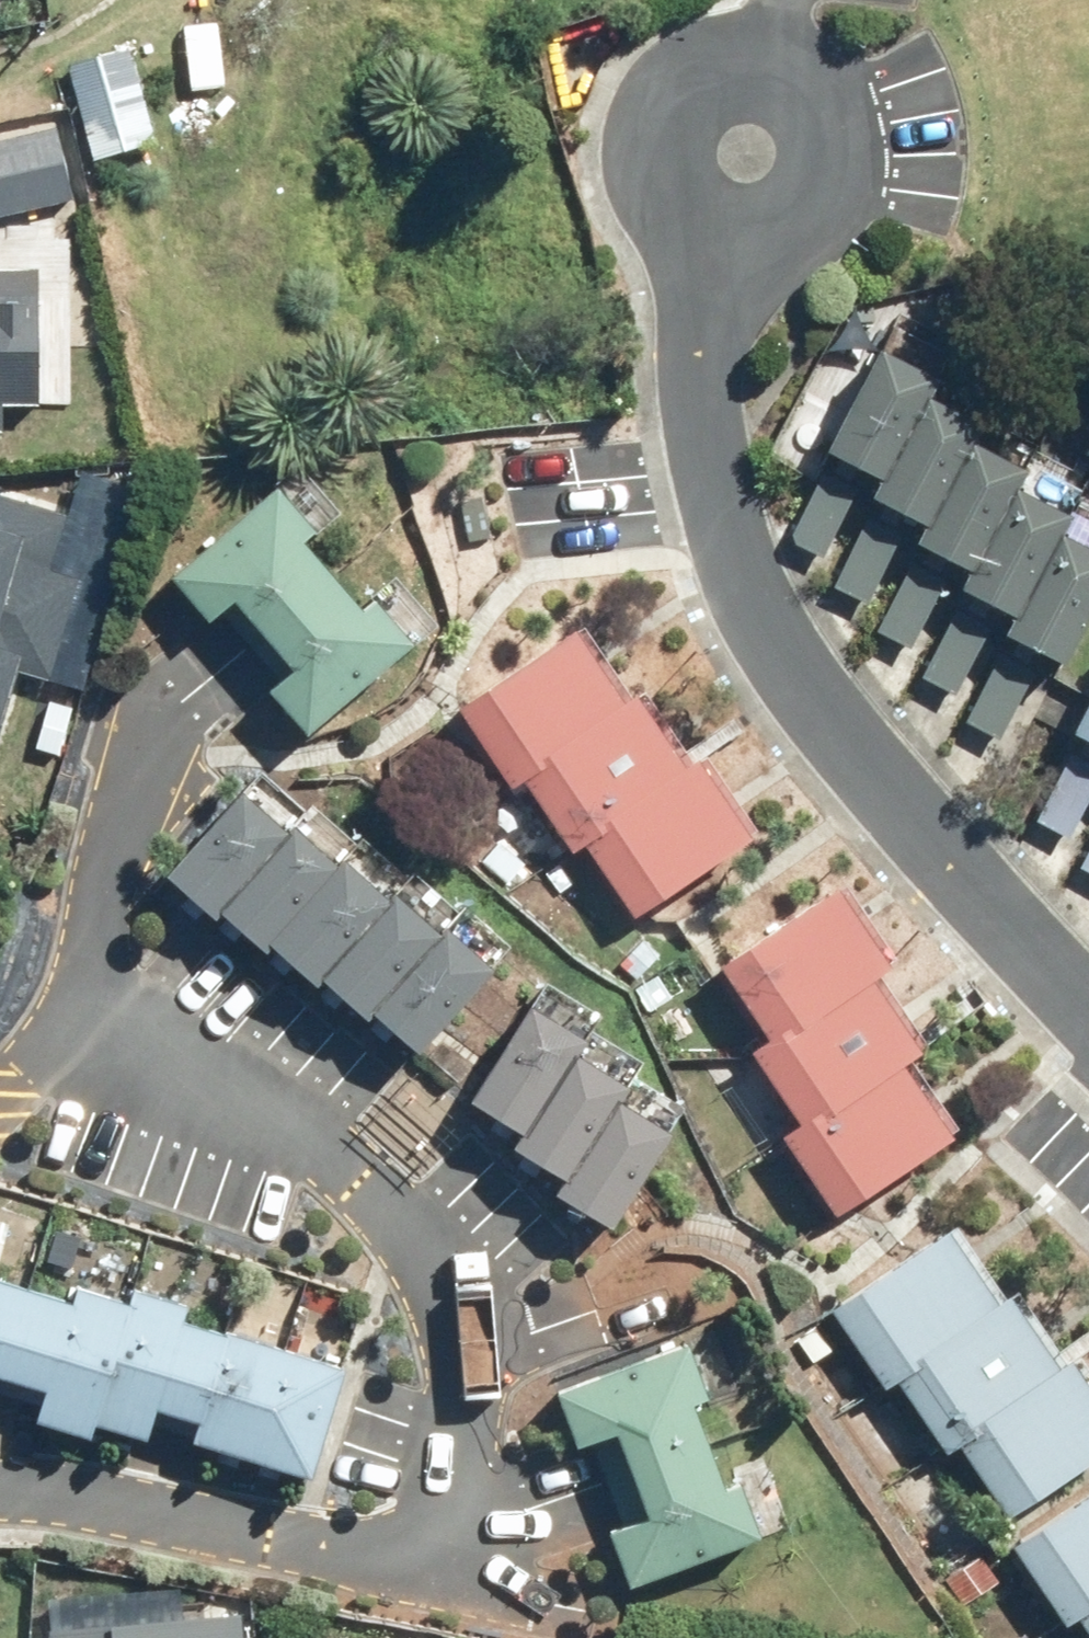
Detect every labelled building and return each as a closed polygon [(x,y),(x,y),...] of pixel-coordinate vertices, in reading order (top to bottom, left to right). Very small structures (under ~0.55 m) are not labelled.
[(92,161),(149,146),(125,53),(68,67),(92,161)] [(65,197),(55,147),(0,158),(0,210),(65,197)] [(30,409),(32,273),(0,273),(0,408),(30,409)] [(791,536),(841,558),(918,379),(869,357),(791,536)] [(839,586),(889,607),(966,428),(916,407),(839,586)] [(885,633),(935,654),(1012,475),(963,454),(885,633)] [(6,671),(55,684),(86,568),(26,552),(40,498),(0,487),(0,692),(6,671)] [(265,701),(299,740),(405,650),(369,608),(357,619),(299,550),(315,537),(281,496),(172,587),(205,626),(226,608),(289,681),(265,701)] [(937,677),(986,699),(1064,520),(1049,510),(1014,498),(937,677)] [(1033,745),(1088,617),(1088,556),(1061,544),(984,723),(1033,745)] [(457,713),(510,787),(516,783),(623,708),(570,634),(457,713)] [(1081,834),(1088,815),(1088,679),(1031,813),(1081,834)] [(634,701),(623,708),(516,783),(566,855),(579,846),(685,774),(634,701)] [(696,766),(685,774),(579,846),(630,923),(748,844),(696,766)] [(157,878),(204,920),(211,918),(281,837),(232,794),(157,878)] [(1088,879),(1088,829),(1071,871),(1088,879)] [(253,954),(257,950),(326,870),(281,832),(281,837),(211,918),(253,954)] [(305,990),(311,983),(379,905),(331,864),(326,870),(257,950),(305,990)] [(866,978),(872,974),(822,898),(707,973),(757,1049),(866,978)] [(311,983),(356,1022),(361,1016),(428,939),(383,900),(379,905),(311,983)] [(482,971),(434,931),(428,939),(361,1016),(408,1057),(482,971)] [(866,978),(757,1049),(746,1057),(795,1130),(902,1059),(915,1051),(866,978)] [(576,1041),(519,1007),(463,1100),(517,1137),(564,1056),(576,1041)] [(619,1088),(564,1056),(517,1137),(512,1147),(563,1176),(610,1094),(619,1088)] [(902,1059),(795,1130),(784,1139),(837,1215),(954,1135),(902,1059)] [(610,1094),(563,1176),(552,1194),(609,1227),(667,1126),(610,1094)] [(872,1386),(884,1378),(989,1305),(938,1229),(820,1309),(872,1386)] [(0,1270),(0,1405),(296,1495),(334,1372),(0,1270)] [(935,1451),(946,1444),(1052,1368),(1002,1296),(989,1305),(884,1378),(935,1451)] [(626,1584),(753,1535),(735,1490),(716,1497),(681,1406),(708,1396),(686,1340),(549,1393),(571,1449),(604,1437),(636,1521),(607,1533),(626,1584)] [(1059,1364),(1052,1368),(946,1444),(999,1518),(1088,1454),(1088,1407),(1059,1364)] [(1070,1621),(1088,1608),(1088,1496),(1006,1551),(1058,1628),(1070,1621)] [(1070,1621),(1082,1637),(1088,1637),(1088,1608),(1070,1621)] [(127,1637),(242,1637),(241,1619),(127,1627),(127,1637)]
